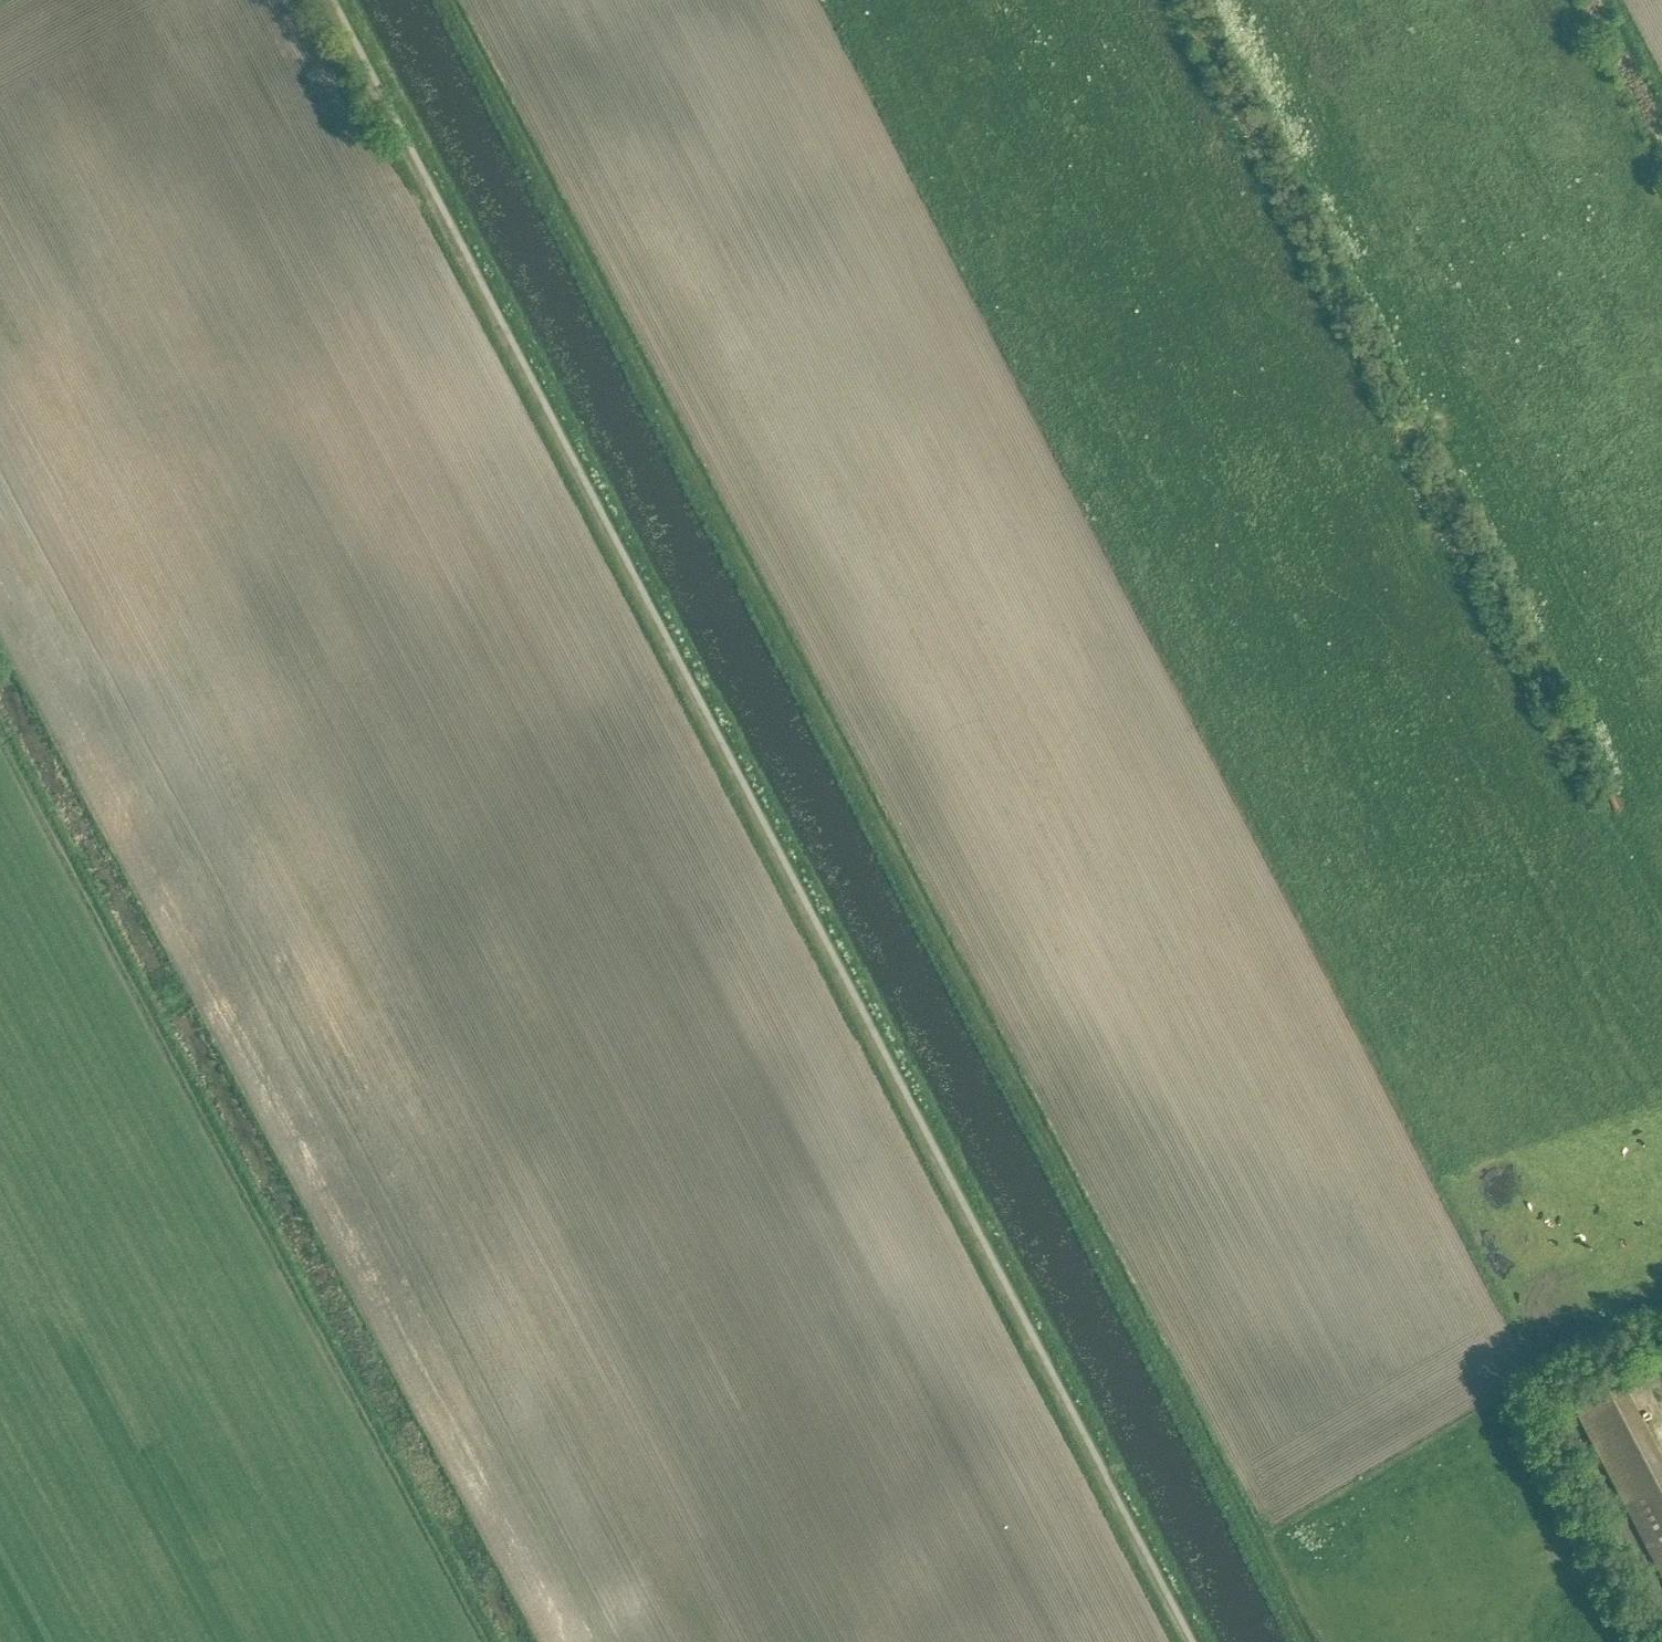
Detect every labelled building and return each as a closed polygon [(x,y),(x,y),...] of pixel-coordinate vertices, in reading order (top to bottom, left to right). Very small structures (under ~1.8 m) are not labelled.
[(1627,1386),(1576,1412),(1661,1581),(1661,1456),(1627,1386)]
